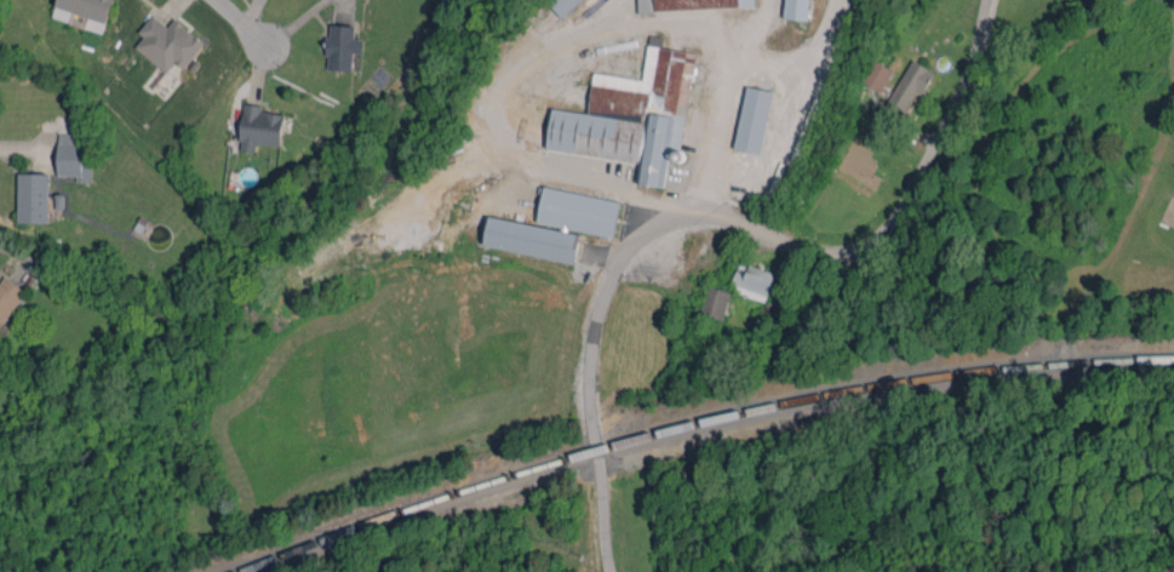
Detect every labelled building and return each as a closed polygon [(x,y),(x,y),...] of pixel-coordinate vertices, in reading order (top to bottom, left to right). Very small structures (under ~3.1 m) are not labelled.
[(68,21),(71,12),(108,21),(114,0),(58,0),(53,17),(68,21)] [(582,0),(552,0),(549,3),(563,18),(582,0)] [(755,7),(755,0),(638,0),(639,11),(755,7)] [(811,0),(786,0),(785,19),(810,20),(811,0)] [(166,72),(174,61),(184,69),(205,42),(174,18),(168,27),(152,14),(138,32),(143,36),(135,47),(166,72)] [(353,52),(363,52),(363,39),(355,38),(355,25),(331,24),(330,35),(327,35),(326,70),(353,71),(353,52)] [(546,150),(638,162),(636,183),(665,187),(669,153),(682,155),(695,52),(662,48),(663,37),(649,35),(643,79),(593,72),(588,113),(551,108),(546,150)] [(861,81),(880,92),(893,70),(873,59),(861,81)] [(922,93),(934,72),(912,59),(885,105),(901,114),(916,90),(922,93)] [(734,149),(760,154),(773,91),(747,86),(734,149)] [(281,146),(284,113),(262,111),(263,105),(243,103),(239,150),(255,152),(256,143),(281,146)] [(78,133),(58,133),(57,175),(76,175),(76,181),(92,181),(93,164),(83,164),(84,143),(78,143),(78,133)] [(50,173),(18,173),(17,222),(49,223),(50,173)] [(537,223),(614,237),(621,201),(543,186),(537,223)] [(574,263),(579,233),(489,216),(484,246),(574,263)] [(736,270),(730,288),(766,301),(775,273),(749,264),(746,273),(736,270)] [(27,292),(5,275),(0,281),(0,327),(27,292)] [(699,312),(724,319),(732,292),(707,284),(699,312)]
